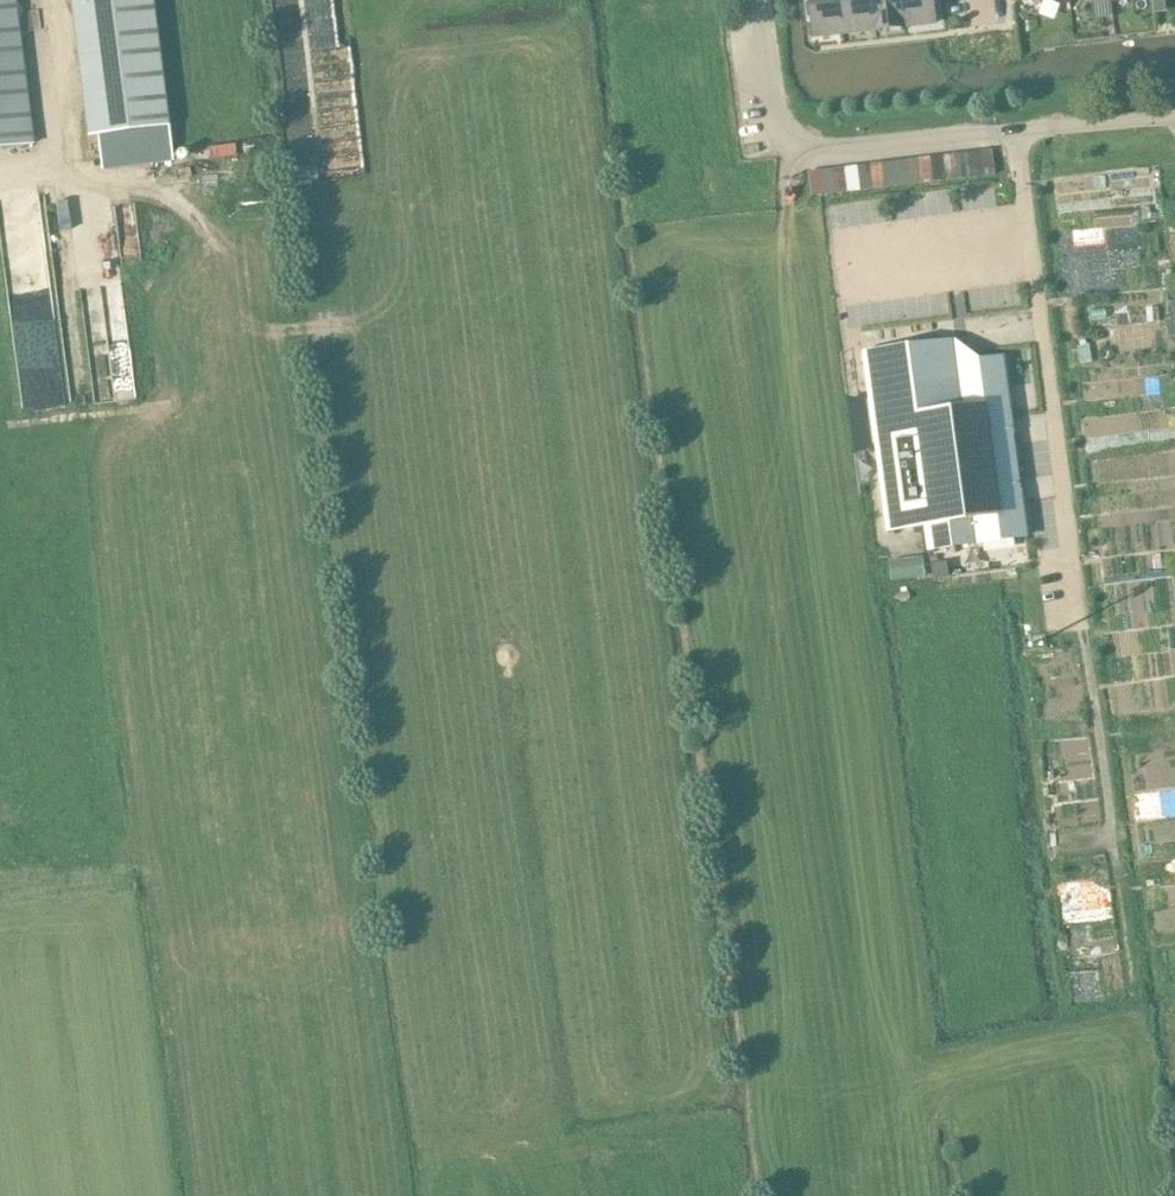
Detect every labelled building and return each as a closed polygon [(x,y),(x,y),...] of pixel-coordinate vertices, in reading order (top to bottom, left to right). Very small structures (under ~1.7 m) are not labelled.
[(32,144),(13,0),(0,0),(0,149),(32,144)] [(86,138),(97,136),(168,127),(152,0),(68,0),(86,138)] [(807,3),(809,17),(813,17),(815,36),(845,33),(842,0),(811,0),(811,3),(807,3)] [(845,33),(875,29),(872,0),(842,0),(845,33)] [(875,29),(905,26),(902,0),(872,0),(875,29)] [(905,26),(935,23),(932,3),(936,3),(936,0),(902,0),(905,26)] [(168,127),(97,136),(102,169),(102,172),(173,164),(172,160),(168,127)] [(980,151),(983,176),(995,175),(992,150),(980,151)] [(983,176),(980,151),(968,153),(971,177),(983,176)] [(971,177),(968,153),(955,154),(958,179),(971,177)] [(958,179),(955,154),(943,156),(946,180),(958,179)] [(934,182),(946,180),(943,156),(931,157),(934,182)] [(921,183),(934,182),(931,157),(918,159),(921,183)] [(909,185),(921,183),(918,159),(906,160),(909,185)] [(897,186),(909,185),(906,160),(894,161),(897,186)] [(884,188),(897,186),(894,161),(882,163),(884,188)] [(872,189),(884,188),(882,163),(869,164),(872,189)] [(860,191),(872,189),(869,164),(857,166),(860,191)] [(848,192),(860,191),(857,166),(845,167),(848,192)] [(835,193),(848,192),(845,167),(832,169),(835,193)] [(823,195),(835,193),(832,169),(820,170),(823,195)] [(823,195),(820,170),(808,172),(811,196),(823,195)] [(1166,324),(1167,337),(1174,336),(1174,323),(1166,324)] [(864,354),(887,531),(925,526),(928,549),(1027,536),(1003,358),(959,364),(956,341),(864,354)] [(925,576),(922,556),(890,561),(892,580),(925,576)] [(951,573),(949,559),(934,561),(936,575),(951,573)]
